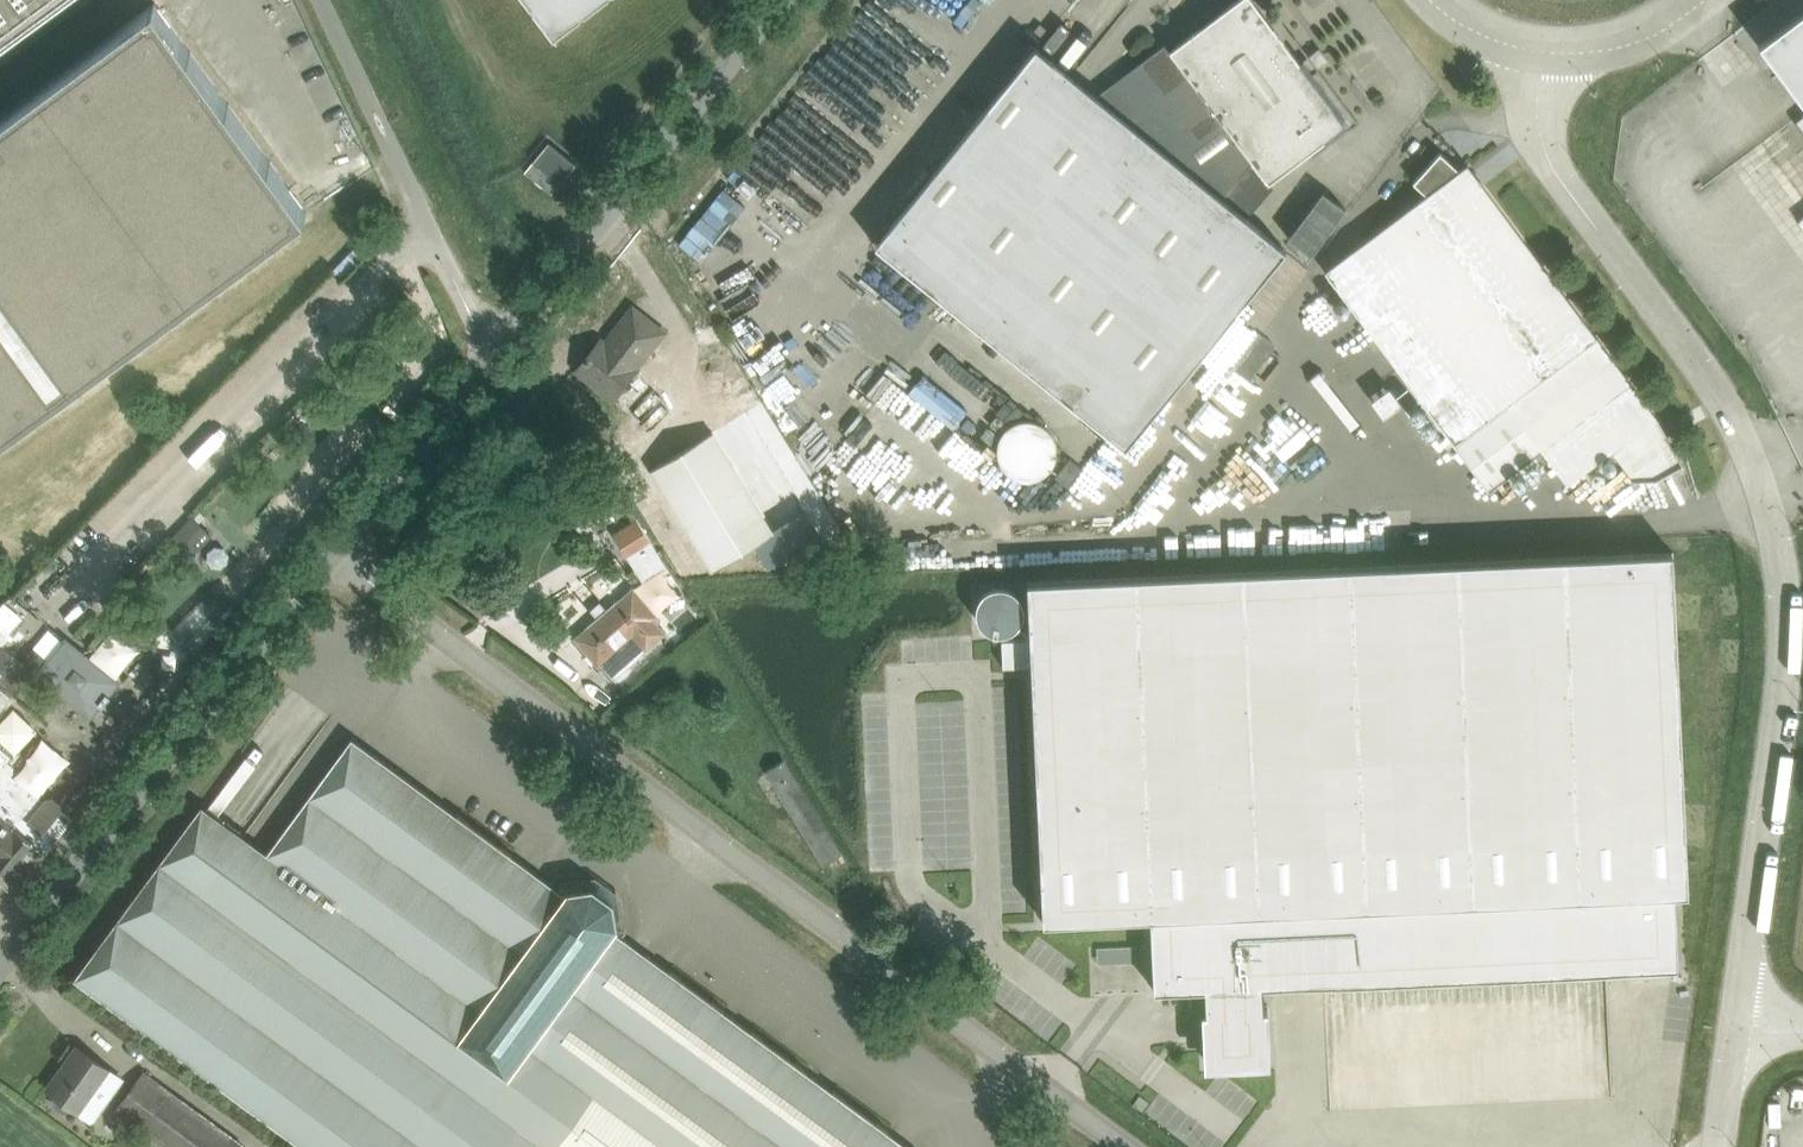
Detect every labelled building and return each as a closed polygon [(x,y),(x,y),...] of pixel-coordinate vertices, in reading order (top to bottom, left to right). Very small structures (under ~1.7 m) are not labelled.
[(77,0),(0,0),(0,56),(77,0)] [(554,36),(603,0),(527,0),(554,36)] [(1340,135),(1359,121),(1309,54),(1300,61),(1254,0),(1236,0),(1226,8),(1221,2),(1224,0),(1222,0),(1096,94),(1036,46),(876,244),(1126,447),(1287,249),(1222,196),(1258,166),(1274,184),(1312,151),(1316,156),(1340,135)] [(307,210),(155,2),(0,115),(0,434),(307,210)] [(1759,43),(1802,102),(1802,11),(1759,43)] [(549,141),(526,171),(552,192),(576,163),(549,141)] [(1353,249),(1326,270),(1346,296),(1357,287),(1375,312),(1364,320),(1390,355),(1416,335),(1480,420),(1507,400),(1510,404),(1456,444),(1489,489),(1542,449),(1568,483),(1638,430),(1657,416),(1551,274),(1547,268),(1484,185),(1481,180),(1474,171),(1470,166),(1468,163),(1465,165),(1460,169),(1441,151),(1425,169),(1414,181),(1428,194),(1353,249)] [(595,346),(577,370),(599,386),(598,387),(614,400),(639,368),(637,367),(665,331),(633,307),(600,350),(595,346)] [(1261,333),(1234,369),(1248,379),(1275,344),(1261,333)] [(762,409),(753,414),(760,426),(770,421),(762,409)] [(1012,483),(1060,461),(1040,415),(991,436),(1012,483)] [(1682,463),(1682,462),(1675,449),(1672,444),(1662,426),(1658,418),(1615,451),(1634,478),(1658,476),(1669,470),(1682,463)] [(712,431),(651,468),(713,570),(774,533),(773,531),(746,486),(712,431)] [(1070,458),(1054,477),(1066,487),(1082,468),(1070,458)] [(194,515),(172,538),(191,557),(213,534),(198,520),(206,512),(201,508),(194,515)] [(634,554),(640,562),(658,551),(637,518),(613,533),(628,557),(634,554)] [(1030,636),(1002,638),(1003,666),(1031,665),(1044,921),(1151,917),(1154,989),(1205,987),(1206,1011),(1203,1011),(1204,1028),(1207,1028),(1209,1063),(1267,1060),(1265,1010),(1269,1010),(1269,1008),(1265,1008),(1264,984),(1679,965),(1675,893),(1689,892),(1674,550),(1028,581),(1030,636)] [(658,615),(633,586),(574,637),(599,666),(602,663),(614,677),(646,650),(666,632),(655,618),(658,615)] [(14,698),(36,672),(91,717),(101,704),(103,705),(111,696),(109,694),(120,682),(66,638),(64,640),(50,657),(37,647),(24,662),(2,644),(12,633),(0,623),(0,686),(14,698)] [(9,705),(14,698),(0,686),(0,714),(9,705)] [(244,834),(202,804),(74,978),(304,1146),(910,1146),(887,1130),(888,1128),(877,1120),(876,1121),(877,1122),(876,1122),(843,1098),(844,1097),(845,1098),(846,1097),(834,1088),(833,1090),(805,1070),(806,1068),(795,1060),(794,1061),(795,1061),(794,1062),(762,1038),(762,1037),(763,1038),(764,1037),(752,1028),(751,1030),(723,1010),(725,1008),(714,1000),(713,1001),(713,1002),(680,978),(680,977),(681,978),(682,977),(671,968),(669,970),(615,931),(618,927),(614,901),(593,886),(567,890),(565,893),(511,854),(512,852),(501,843),(500,845),(501,845),(500,846),(467,822),(468,821),(469,822),(470,821),(458,812),(457,814),(352,737),(268,852),(244,834)] [(19,886),(73,819),(61,809),(60,803),(53,797),(47,798),(44,802),(11,775),(14,771),(15,766),(12,763),(19,754),(0,739),(0,871),(19,886)] [(842,853),(784,759),(767,770),(825,863),(842,853)] [(1096,988),(1142,987),(1141,943),(1094,944),(1096,988)] [(87,1116),(117,1075),(77,1046),(65,1062),(71,1066),(53,1092),(57,1095),(54,1099),(54,1103),(63,1110),(68,1109),(71,1105),(87,1116)] [(166,1146),(240,1146),(243,1143),(145,1071),(117,1110),(166,1146)] [(1781,1101),(1769,1102),(1770,1125),(1782,1125),(1781,1101)]
